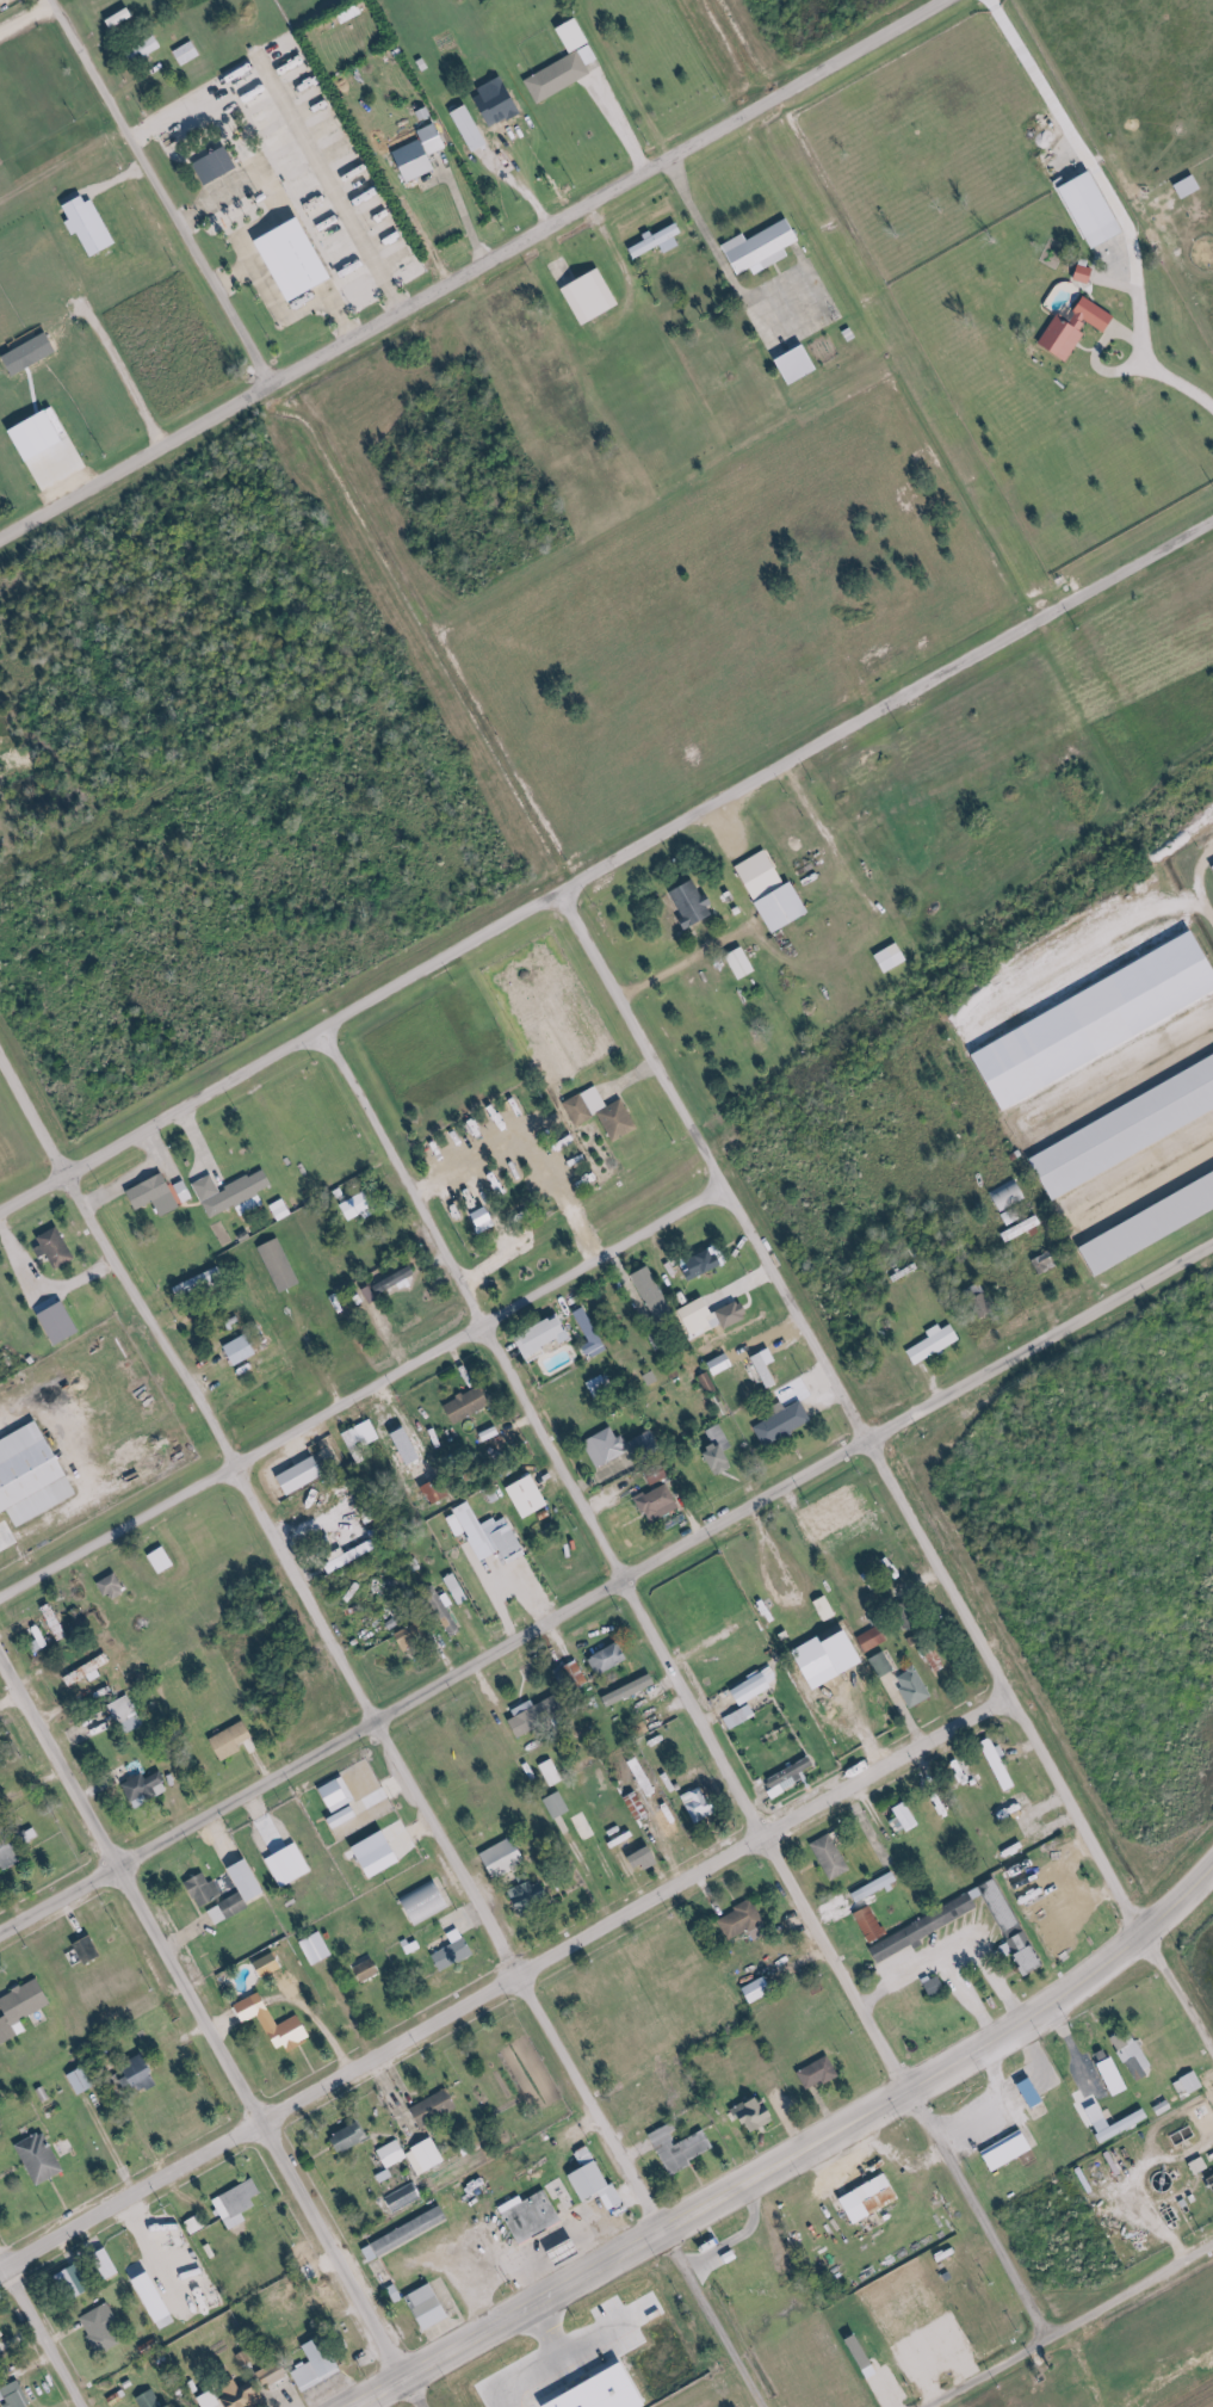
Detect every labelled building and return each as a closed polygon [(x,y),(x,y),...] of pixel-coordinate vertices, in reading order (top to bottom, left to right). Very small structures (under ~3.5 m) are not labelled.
[(592,77),(580,52),(525,77),(536,102),(592,77)] [(514,138),(504,116),(481,126),(471,104),(453,112),(472,156),(514,138)] [(417,132),(420,140),(393,152),(407,183),(438,168),(432,155),(449,147),(438,122),(417,132)] [(205,186),(239,169),(227,146),(194,163),(205,186)] [(290,302),(336,281),(306,217),(260,238),(290,302)] [(749,239),(746,233),(723,244),(738,275),(752,269),(754,274),(790,256),(786,248),(801,240),(791,219),(749,239)] [(679,246),(675,237),(683,233),(677,221),(626,247),(632,260),(661,246),(664,253),(679,246)] [(1075,279),(1089,283),(1093,270),(1079,267),(1075,279)] [(561,290),(580,327),(620,306),(601,269),(561,290)] [(1116,317),(1085,297),(1070,321),(1058,313),(1038,343),(1067,361),(1091,324),(1106,333),(1116,317)] [(17,427),(34,466),(37,465),(45,484),(58,479),(52,466),(67,460),(72,472),(83,467),(58,409),(17,427)] [(794,881),(786,885),(768,849),(737,865),(772,934),(811,914),(794,881)] [(701,881),(674,890),(686,928),(714,919),(701,881)] [(909,960),(898,942),(874,957),(884,974),(909,960)] [(1030,1150),(1051,1194),(1212,1116),(1212,1062),(1030,1150)] [(612,1142),(638,1130),(623,1098),(607,1106),(597,1087),(564,1103),(575,1126),(600,1115),(612,1142)] [(1079,1237),(1094,1269),(1212,1212),(1212,1174),(1079,1237)] [(987,1192),(998,1212),(1027,1196),(1017,1176),(987,1192)] [(374,1208),(363,1191),(340,1205),(350,1222),(374,1208)] [(497,1222),(491,1205),(472,1213),(478,1230),(497,1222)] [(1017,1218),(1011,1210),(1004,1216),(1010,1224),(1017,1218)] [(1000,1233),(1006,1244),(1043,1223),(1037,1213),(1000,1233)] [(47,1245),(40,1248),(45,1258),(51,1255),(58,1270),(80,1260),(64,1226),(43,1235),(47,1245)] [(692,1281),(725,1265),(715,1246),(683,1262),(692,1281)] [(1039,1276),(1060,1264),(1052,1250),(1031,1261),(1039,1276)] [(632,1275),(661,1327),(678,1317),(649,1266),(632,1275)] [(750,1317),(741,1300),(716,1313),(725,1330),(750,1317)] [(86,1333),(69,1302),(44,1316),(61,1347),(86,1333)] [(573,1338),(561,1316),(518,1338),(530,1360),(573,1338)] [(906,1349),(914,1365),(961,1340),(952,1323),(906,1349)] [(751,1402),(762,1397),(744,1361),(734,1366),(728,1354),(710,1363),(716,1375),(733,1366),(751,1402)] [(614,1391),(606,1374),(587,1382),(595,1400),(614,1391)] [(492,1408),(484,1387),(444,1403),(452,1424),(492,1408)] [(765,1449),(813,1422),(802,1401),(754,1428),(765,1449)] [(351,1455),(381,1440),(371,1420),(341,1435),(351,1455)] [(48,1421),(0,1443),(0,1467),(1,1470),(0,1471),(0,1519),(16,1512),(22,1526),(83,1498),(48,1421)] [(629,1452),(617,1427),(585,1442),(598,1468),(629,1452)] [(410,1457),(419,1451),(410,1436),(400,1442),(410,1457)] [(289,1497),(327,1475),(316,1455),(277,1477),(289,1497)] [(418,1490),(430,1512),(452,1499),(440,1477),(418,1490)] [(663,1518),(659,1512),(678,1502),(667,1484),(639,1500),(653,1524),(663,1518)] [(5,1548),(6,1549),(18,1543),(8,1521),(0,1524),(0,1551),(5,1548)] [(153,1556),(164,1574),(180,1565),(168,1546),(153,1556)] [(892,1580),(902,1577),(896,1563),(886,1566),(892,1580)] [(837,1616),(827,1597),(815,1603),(825,1622),(837,1616)] [(72,1637),(55,1604),(46,1609),(62,1641),(72,1637)] [(859,1637),(866,1652),(889,1641),(881,1625),(859,1637)] [(96,1681),(105,1675),(102,1670),(114,1662),(109,1654),(80,1671),(84,1678),(92,1674),(96,1681)] [(895,1682),(916,1708),(934,1693),(913,1667),(895,1682)] [(513,1712),(525,1737),(571,1714),(561,1695),(539,1706),(536,1701),(513,1712)] [(118,1722),(139,1718),(135,1700),(115,1704),(118,1722)] [(247,1752),(243,1743),(257,1738),(252,1723),(215,1736),(224,1761),(247,1752)] [(1015,1788),(996,1738),(982,1743),(1001,1793),(1015,1788)] [(633,1762),(653,1797),(661,1792),(641,1757),(633,1762)] [(775,1788),(817,1767),(811,1757),(769,1777),(775,1788)] [(554,1788),(567,1782),(556,1759),(543,1765),(554,1788)] [(138,1808),(173,1793),(164,1771),(148,1778),(146,1774),(127,1782),(138,1808)] [(360,1802),(350,1778),(327,1787),(337,1812),(360,1802)] [(687,1794),(697,1824),(717,1817),(706,1787),(687,1794)] [(549,1799),(558,1820),(574,1812),(565,1792),(549,1799)] [(1050,1834),(1045,1823),(996,1846),(1001,1857),(1050,1834)] [(409,1864),(394,1831),(361,1845),(377,1879),(409,1864)] [(812,1842),(831,1880),(851,1870),(832,1832),(812,1842)] [(495,1870),(496,1870),(499,1878),(533,1864),(522,1837),(487,1851),(495,1870)] [(272,1858),(285,1889),(317,1875),(304,1845),(272,1858)] [(643,1872),(665,1862),(657,1846),(636,1856),(643,1872)] [(273,1895),(255,1860),(236,1870),(254,1904),(273,1895)] [(871,1942),(885,1935),(868,1895),(899,1882),(895,1872),(849,1892),(871,1942)] [(203,1909),(227,1899),(220,1881),(213,1884),(209,1874),(192,1881),(203,1909)] [(1044,1966),(1000,1879),(870,1944),(879,1962),(981,1910),(975,1898),(984,1894),(1014,1953),(1016,1952),(1027,1974),(1044,1966)] [(423,1924),(455,1905),(440,1881),(408,1900),(423,1924)] [(515,1890),(525,1914),(548,1905),(538,1881),(515,1890)] [(212,1910),(219,1925),(255,1907),(247,1892),(212,1910)] [(478,1957),(466,1928),(452,1934),(456,1945),(437,1953),(444,1971),(478,1957)] [(337,1957),(326,1933),(305,1941),(316,1966),(337,1957)] [(89,1934),(73,1944),(85,1963),(101,1954),(89,1934)] [(257,1962),(265,1978),(288,1966),(280,1951),(257,1962)] [(359,1968),(367,1983),(385,1972),(376,1958),(359,1968)] [(775,1993),(769,1976),(743,1985),(749,2002),(775,1993)] [(45,1978),(0,1999),(0,2002),(7,2019),(0,2022),(0,2041),(2,2046),(21,2038),(14,2024),(56,2005),(45,1978)] [(280,2025),(264,1992),(238,2004),(247,2022),(261,2016),(277,2049),(287,2045),(290,2050),(315,2039),(304,2014),(280,2025)] [(1117,2051),(1133,2043),(1126,2031),(1111,2039),(1117,2051)] [(144,2069),(127,2076),(134,2090),(164,2076),(153,2050),(139,2057),(144,2069)] [(840,2076),(830,2056),(798,2071),(808,2091),(840,2076)] [(1115,2096),(1129,2089),(1114,2057),(1099,2064),(1115,2096)] [(1127,2063),(1138,2081),(1148,2075),(1137,2057),(1127,2063)] [(73,2074),(81,2094),(97,2089),(89,2068),(73,2074)] [(1186,2093),(1201,2087),(1195,2072),(1180,2078),(1186,2093)] [(413,2108),(424,2128),(463,2108),(452,2087),(413,2108)] [(1096,2133),(1101,2143),(1144,2120),(1139,2110),(1096,2133)] [(372,2141),(365,2122),(335,2133),(343,2153),(372,2141)] [(705,2131),(679,2143),(674,2133),(679,2131),(675,2123),(653,2133),(673,2175),(695,2165),(692,2160),(714,2149),(705,2131)] [(982,2151),(994,2172),(1036,2149),(1024,2128),(982,2151)] [(70,2171),(47,2130),(20,2145),(42,2186),(70,2171)] [(421,2176),(449,2162),(437,2138),(410,2151),(403,2138),(381,2149),(391,2168),(411,2157),(421,2176)] [(587,2202),(610,2192),(617,2207),(623,2204),(598,2144),(580,2152),(587,2169),(576,2174),(587,2202)] [(855,2223),(902,2200),(889,2173),(842,2196),(855,2223)] [(255,2198),(265,2193),(256,2178),(215,2200),(231,2230),(249,2221),(245,2213),(259,2206),(255,2198)] [(395,2214),(426,2196),(417,2180),(386,2198),(395,2214)] [(528,2201),(525,2196),(502,2208),(521,2245),(566,2222),(549,2190),(528,2201)] [(193,2234),(206,2229),(200,2216),(188,2222),(193,2234)] [(97,2290),(85,2263),(58,2275),(70,2302),(97,2290)] [(162,2324),(178,2316),(158,2272),(141,2280),(162,2324)] [(412,2296),(430,2330),(456,2317),(438,2282),(412,2296)] [(130,2340),(109,2303),(81,2319),(102,2356),(130,2340)] [(306,2392),(346,2371),(328,2335),(309,2345),(317,2361),(295,2372),(306,2392)] [(552,2406),(654,2406),(655,2406),(632,2363),(550,2405),(552,2406)] [(259,2380),(235,2389),(236,2394),(227,2398),(231,2406),(270,2406),(259,2380)] [(20,2381),(4,2389),(12,2406),(32,2406),(20,2381)] [(143,2406),(165,2406),(166,2406),(157,2389),(139,2399),(143,2406)] [(220,2390),(204,2397),(208,2406),(225,2406),(227,2406),(220,2390)]
